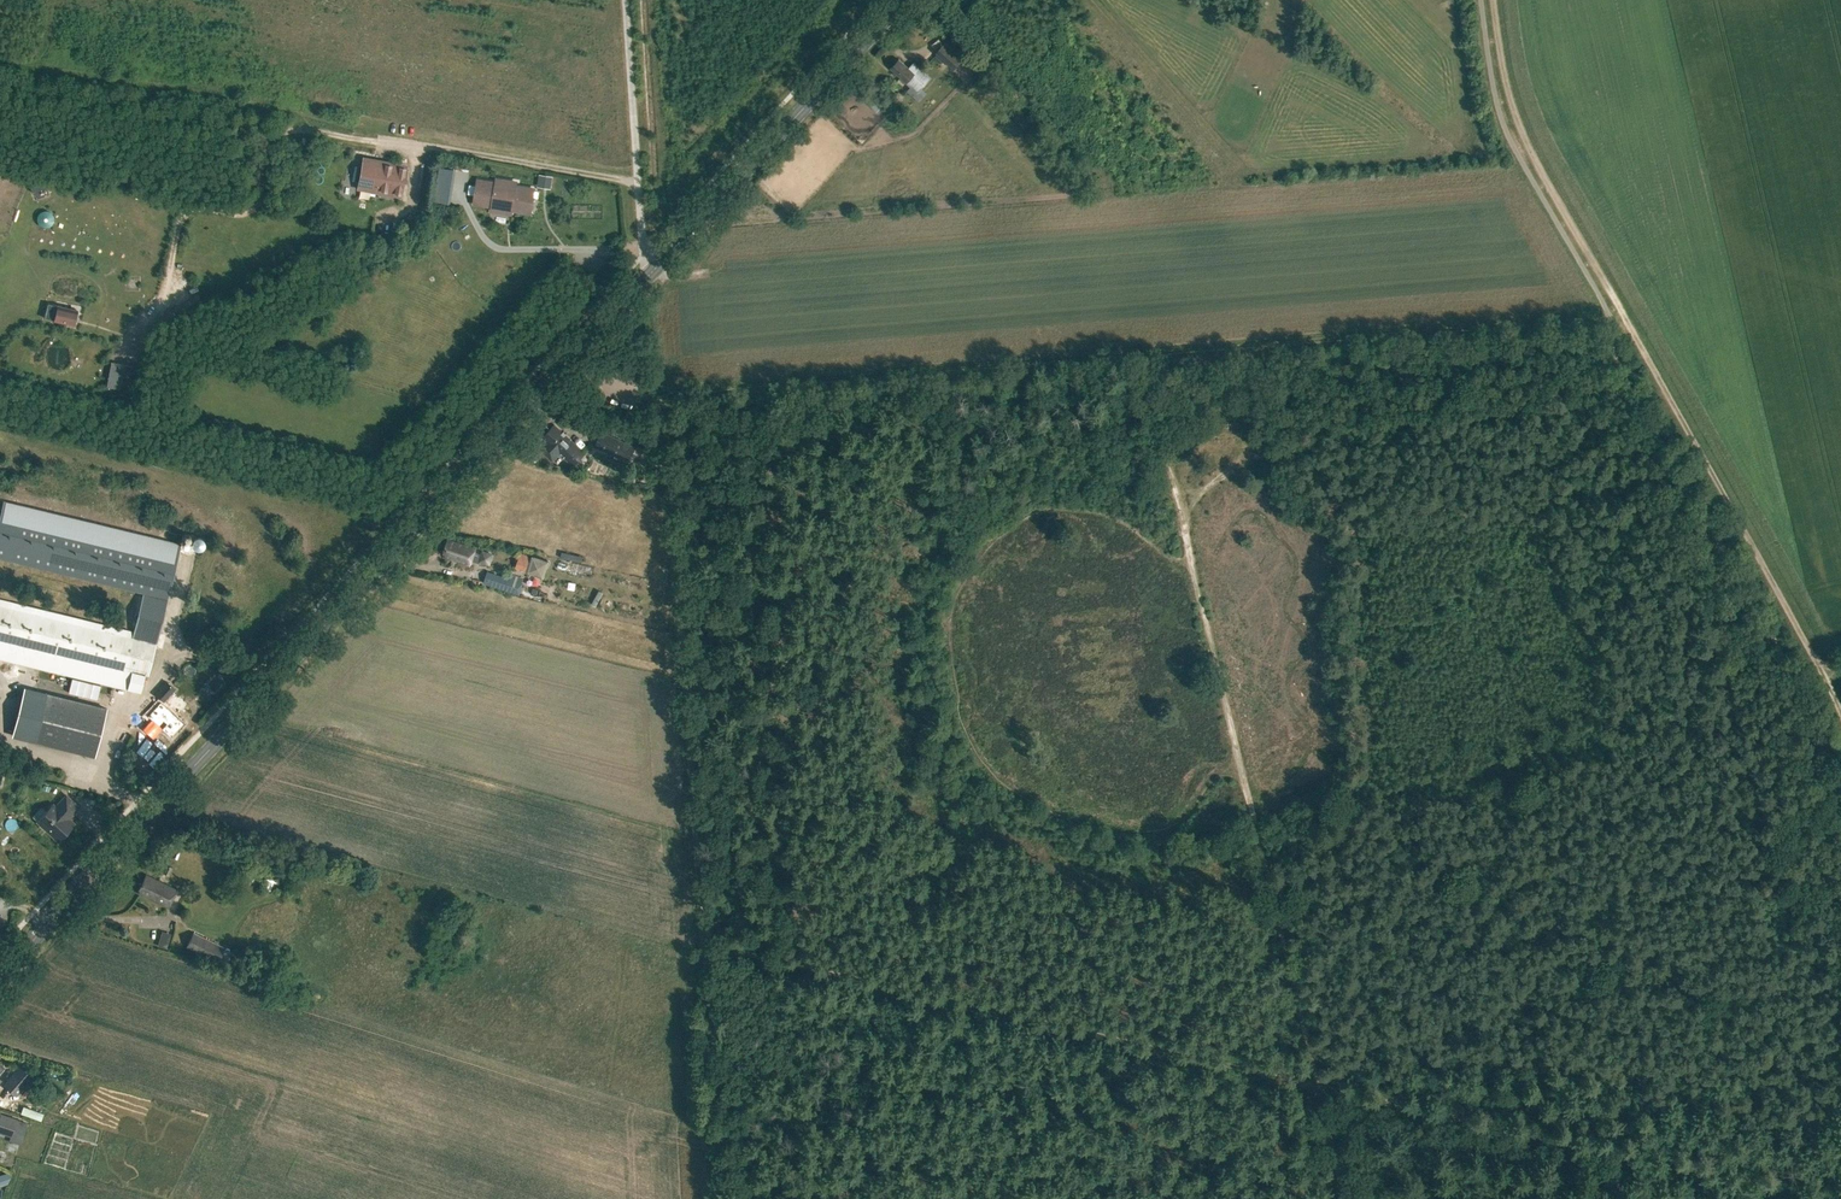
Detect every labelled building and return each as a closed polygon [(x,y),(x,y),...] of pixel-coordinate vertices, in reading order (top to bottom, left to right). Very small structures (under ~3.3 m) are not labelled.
[(941,46),(959,60),(966,52),(948,37),(941,46)] [(911,86),(917,91),(930,76),(914,62),(909,68),(898,58),(889,68),(910,87),(911,86)] [(868,101),(879,111),(883,105),(873,95),(868,101)] [(362,159),(357,187),(400,195),(405,167),(362,159)] [(551,186),(553,177),(539,175),(538,184),(551,186)] [(516,182),(495,179),(495,183),(477,180),(473,203),(491,206),(490,210),(511,213),(511,210),(530,213),(534,189),(515,186),(516,182)] [(138,196),(154,198),(155,190),(138,189),(138,196)] [(179,202),(179,195),(156,194),(156,200),(179,202)] [(53,321),(74,325),(77,311),(56,307),(53,321)] [(108,397),(116,399),(123,366),(115,364),(108,397)] [(552,462),(559,454),(560,455),(562,454),(565,457),(563,458),(570,465),(582,452),(565,435),(566,434),(564,432),(562,433),(554,425),(542,437),(547,442),(539,450),(552,462)] [(635,447),(601,432),(595,447),(612,454),(613,451),(630,458),(635,447)] [(148,675),(156,645),(157,638),(167,598),(180,545),(3,502),(0,516),(0,557),(144,592),(132,639),(129,638),(131,631),(0,600),(0,640),(148,675)] [(483,551),(482,551),(481,555),(474,553),(476,549),(448,540),(443,553),(446,554),(445,557),(454,560),(454,559),(459,561),(459,562),(470,565),(472,560),(479,563),(480,561),(489,563),(492,555),(483,551)] [(533,556),(527,572),(543,577),(549,561),(533,556)] [(483,583),(519,594),(524,582),(487,571),(483,583)] [(173,690),(164,683),(153,696),(162,703),(173,690)] [(35,741),(95,756),(107,708),(47,693),(35,741)] [(170,735),(178,742),(189,730),(164,705),(150,719),(150,720),(141,729),(152,739),(161,729),(169,736),(170,735)] [(34,822),(56,842),(72,825),(67,820),(77,808),(64,796),(53,807),(51,805),(34,822)] [(158,870),(168,874),(171,867),(172,867),(175,861),(167,858),(166,862),(162,860),(158,870)] [(148,874),(147,877),(144,876),(137,892),(168,907),(177,889),(148,874)] [(157,944),(166,947),(170,932),(161,929),(157,944)] [(186,947),(217,962),(224,947),(194,932),(186,947)] [(20,1068),(4,1086),(15,1096),(31,1078),(20,1068)] [(0,1113),(0,1134),(9,1137),(16,1119),(0,1113)] [(0,1175),(0,1176),(3,1186),(10,1183),(7,1173),(0,1175)]
